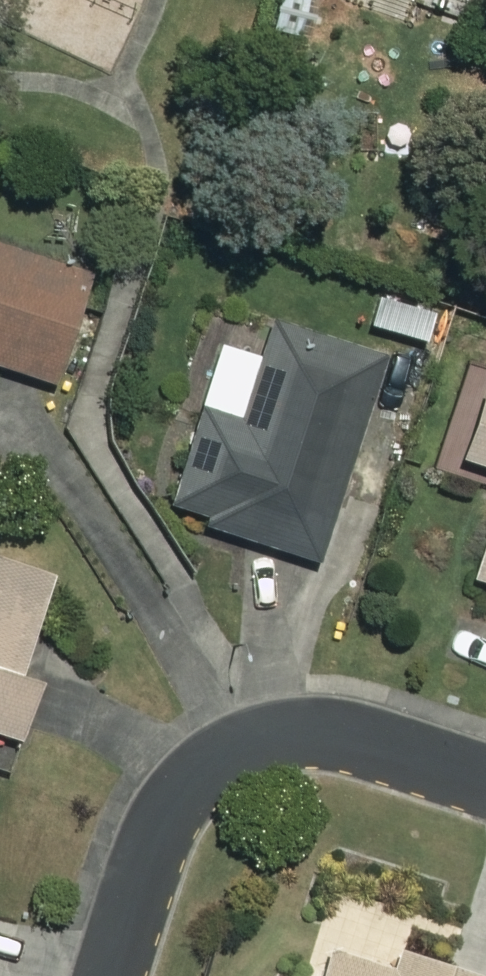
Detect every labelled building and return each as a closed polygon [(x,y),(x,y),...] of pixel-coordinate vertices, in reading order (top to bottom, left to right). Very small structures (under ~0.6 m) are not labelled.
[(62,385),(100,274),(0,241),(0,364),(62,385)] [(425,319),(452,329),(459,308),(432,299),(425,319)] [(213,527),(328,564),(396,355),(282,318),(249,419),(211,406),(178,507),(216,519),(213,527)] [(414,354),(442,364),(450,337),(423,328),(414,354)] [(476,460),(485,464),(485,427),(476,460)] [(31,743),(51,681),(31,675),(64,575),(6,556),(0,575),(0,733),(31,743)] [(407,945),(401,964),(339,943),(329,975),(485,975),(485,971),(407,945)]
